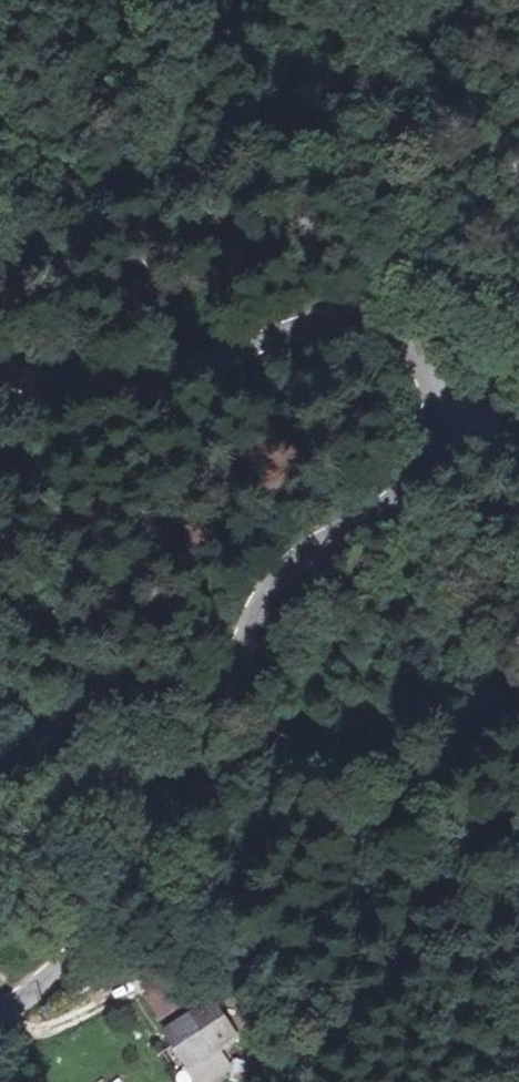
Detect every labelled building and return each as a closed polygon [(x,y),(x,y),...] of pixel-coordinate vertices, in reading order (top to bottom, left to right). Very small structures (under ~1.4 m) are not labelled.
[(181,988),(197,1012),(217,999),(202,975),(181,988)] [(197,1012),(211,1033),(231,1021),(217,999),(197,1012)] [(275,1059),(257,1026),(222,1046),(233,1065),(241,1080),(242,1079),(251,1074),(275,1059)] [(233,1065),(222,1046),(216,1050),(227,1069),(233,1065)] [(251,1074),(242,1079),(244,1081),(256,1081),(251,1074)]
